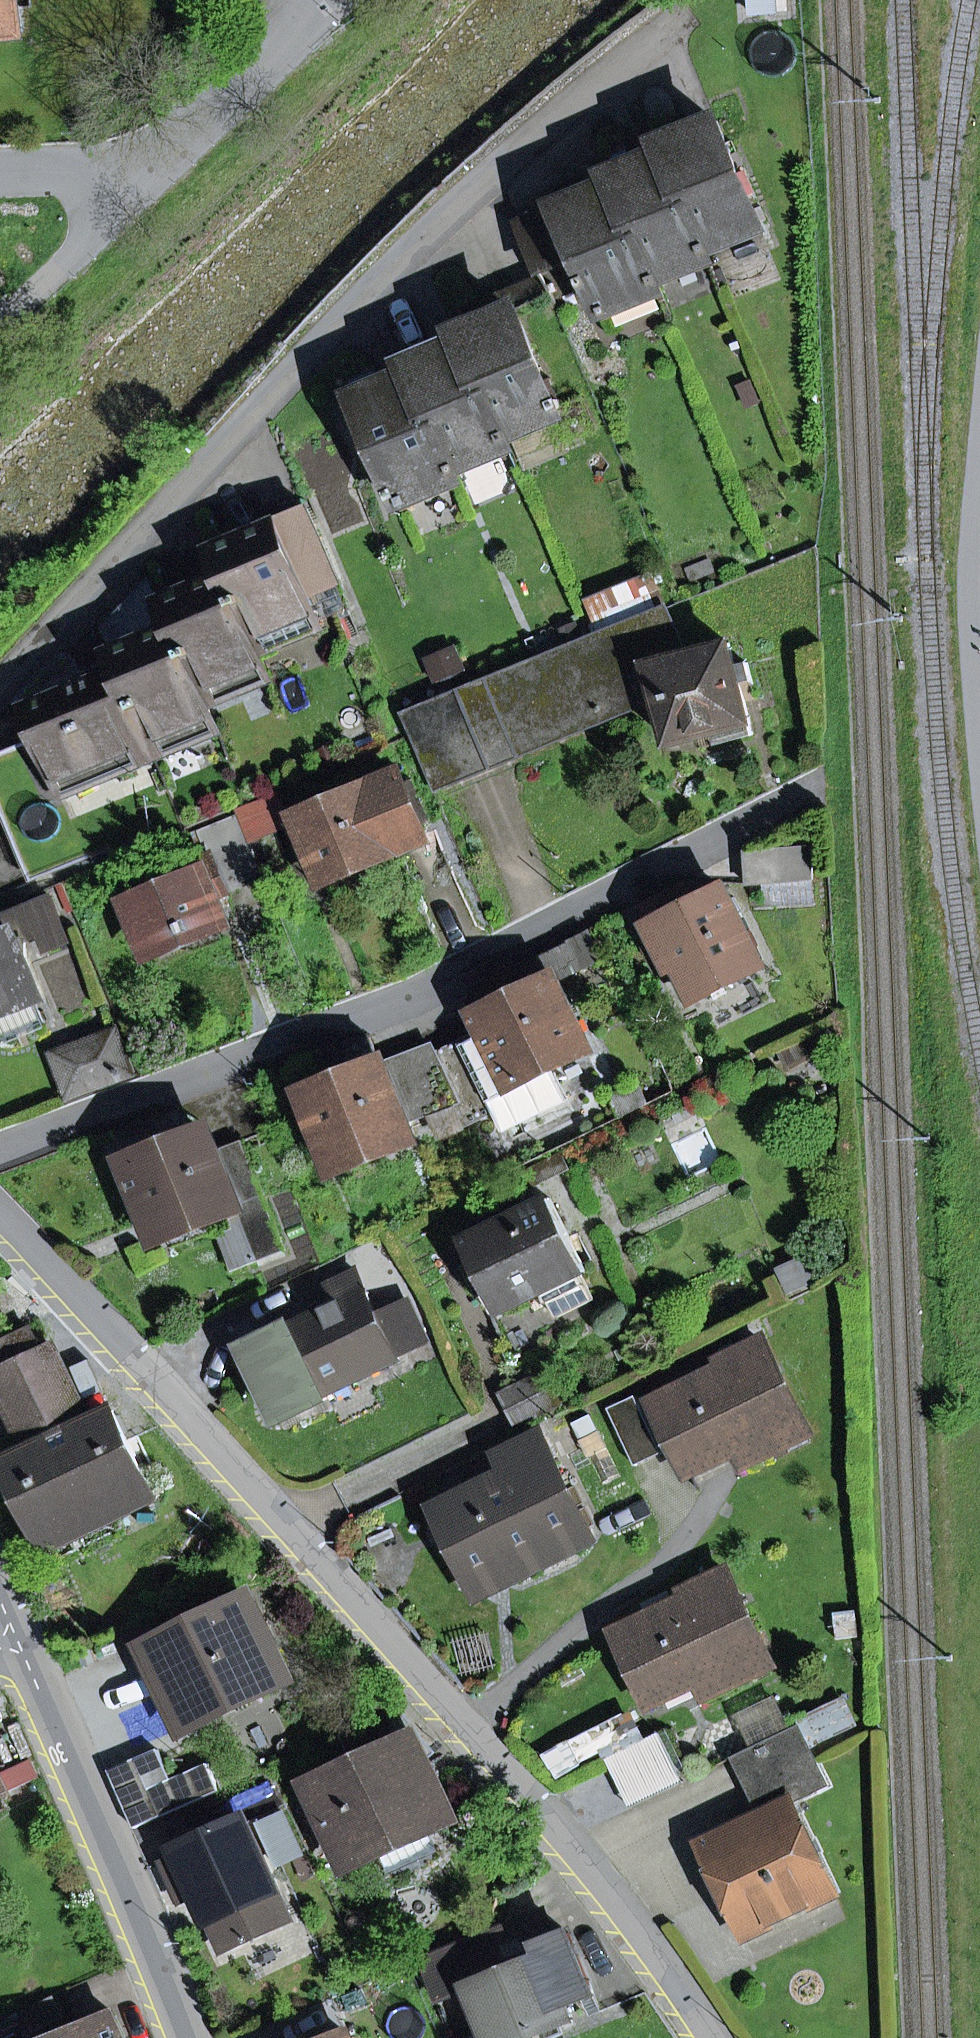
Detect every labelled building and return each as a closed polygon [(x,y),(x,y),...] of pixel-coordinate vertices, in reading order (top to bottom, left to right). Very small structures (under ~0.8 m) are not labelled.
[(20,32),(18,0),(0,0),(0,34),(20,32)] [(752,14),(776,12),(775,0),(751,0),(752,14)] [(710,246),(760,225),(716,121),(660,145),(663,154),(664,153),(706,254),(707,254),(713,251),(710,246)] [(706,254),(664,153),(663,154),(636,165),(629,149),(612,155),(619,172),(609,176),(613,185),(614,185),(656,285),(662,283),(660,277),(708,257),(707,254),(706,254)] [(552,192),(559,208),(613,185),(609,176),(606,169),(552,192)] [(656,285),(614,185),(613,185),(559,208),(520,224),(543,278),(549,294),(551,294),(567,332),(604,316),(612,313),(610,309),(658,289),(656,285)] [(707,254),(708,257),(764,234),(760,225),(710,246),(713,251),(707,254)] [(656,285),(658,289),(712,266),(708,257),(660,277),(662,283),(656,285)] [(460,313),(467,329),(549,294),(543,278),(460,313)] [(604,316),(606,321),(662,298),(658,289),(610,309),(612,313),(604,316)] [(537,364),(574,349),(567,332),(551,294),(549,294),(467,329),(457,333),(461,343),(463,342),(505,443),(506,442),(512,440),(509,434),(558,413),(556,410),(563,407),(560,400),(553,402),(537,364)] [(505,443),(463,342),(461,343),(407,365),(411,375),(412,374),(454,475),(456,474),(461,472),(459,466),(508,446),(506,442),(505,443)] [(454,475),(412,374),(411,375),(383,386),(376,370),(350,381),(357,398),(396,491),(389,493),(393,500),(399,498),(403,507),(411,504),(409,498),(457,478),(456,474),(454,475)] [(506,442),(508,446),(562,423),(558,413),(509,434),(512,440),(506,442)] [(456,474),(457,478),(512,455),(508,446),(459,466),(461,472),(456,474)] [(403,507),(405,510),(461,487),(457,478),(409,498),(411,504),(403,507)] [(315,619),(348,606),(307,509),(213,549),(224,575),(224,574),(252,640),(253,640),(313,615),(315,619)] [(252,640),(224,574),(224,575),(161,601),(172,626),(173,626),(201,692),(202,692),(263,666),(264,666),(261,659),(253,640),(252,640)] [(636,694),(629,676),(652,666),(651,664),(685,655),(651,577),(590,603),(602,633),(403,715),(430,778),(575,719),(569,705),(592,696),(597,710),(636,694)] [(112,651),(172,626),(161,601),(151,578),(102,628),(112,651)] [(253,640),(261,659),(321,634),(315,619),(313,615),(253,640)] [(201,692),(173,626),(172,626),(112,651),(113,661),(117,670),(118,670),(150,744),(151,743),(211,718),(213,717),(210,710),(202,692),(201,692)] [(735,666),(730,644),(685,655),(651,664),(652,666),(672,743),(697,736),(700,749),(754,735),(745,702),(757,699),(748,663),(735,666)] [(81,675),(84,684),(117,670),(113,661),(81,675)] [(202,692),(210,710),(271,685),(263,666),(202,692)] [(54,772),(59,782),(148,744),(150,744),(118,670),(117,670),(84,684),(27,708),(41,740),(54,772)] [(430,778),(436,793),(642,709),(636,694),(597,710),(592,696),(569,705),(575,719),(430,778)] [(59,782),(66,799),(218,734),(211,718),(151,743),(157,757),(154,758),(148,744),(59,782)] [(0,758),(0,795),(54,772),(41,740),(0,758)] [(0,795),(0,797),(11,822),(66,799),(59,782),(54,772),(0,795)] [(318,861),(325,879),(425,837),(400,777),(300,818),(312,848),(300,853),(306,865),(318,861)] [(66,799),(11,822),(22,850),(77,826),(66,799)] [(240,810),(252,840),(279,829),(267,799),(240,810)] [(153,949),(221,922),(210,896),(262,875),(239,817),(200,833),(210,857),(181,869),(185,879),(133,900),(153,949)] [(765,906),(815,903),(811,846),(746,851),(748,885),(763,884),(765,906)] [(639,905),(669,964),(680,959),(699,995),(758,965),(717,883),(686,881),(639,905)] [(50,897),(0,918),(0,1012),(36,997),(23,965),(27,964),(27,941),(39,936),(44,948),(69,938),(50,897)] [(485,1040),(439,1062),(457,1101),(467,1124),(495,1111),(505,1130),(568,1100),(551,1063),(584,1047),(571,1019),(581,1014),(569,987),(558,992),(553,983),(602,959),(590,934),(479,988),(491,1013),(476,1020),(485,1040)] [(77,1050),(92,1091),(131,1076),(116,1035),(77,1050)] [(439,1062),(433,1048),(383,1068),(372,1037),(323,1055),(335,1087),(304,1098),(316,1130),(328,1126),(342,1163),(410,1137),(404,1121),(457,1101),(439,1062)] [(71,1099),(92,1091),(77,1050),(55,1058),(71,1099)] [(284,1247),(243,1140),(215,1151),(209,1135),(125,1167),(152,1237),(235,1201),(243,1223),(220,1232),(233,1267),(284,1247)] [(593,1300),(580,1273),(585,1271),(550,1200),(467,1241),(476,1260),(465,1266),(476,1288),(487,1283),(500,1310),(543,1290),(556,1317),(593,1300)] [(814,1280),(803,1258),(779,1269),(789,1291),(814,1280)] [(325,1395),(399,1359),(398,1355),(427,1342),(409,1303),(379,1316),(357,1271),(326,1286),(334,1304),(245,1345),(282,1421),(327,1399),(325,1395)] [(654,1403),(688,1468),(732,1446),(743,1468),(770,1454),(768,1450),(807,1431),(763,1342),(725,1361),(728,1366),(654,1403)] [(20,1432),(80,1403),(53,1346),(0,1371),(0,1390),(20,1432)] [(547,1373),(503,1395),(517,1424),(561,1402),(547,1373)] [(637,1466),(664,1453),(636,1396),(609,1410),(637,1466)] [(108,1503),(115,1516),(154,1497),(113,1411),(5,1463),(8,1469),(6,1470),(40,1535),(108,1503)] [(508,1474),(436,1510),(471,1574),(516,1553),(527,1575),(591,1538),(540,1436),(499,1456),(508,1474)] [(691,1598),(616,1633),(650,1699),(694,1677),(705,1699),(732,1686),(730,1682),(769,1663),(727,1574),(688,1592),(691,1598)] [(257,1686),(260,1692),(289,1679),(277,1656),(272,1658),(247,1608),(157,1652),(165,1671),(183,1662),(207,1711),(257,1686)] [(190,1719),(207,1711),(183,1662),(165,1671),(190,1719)] [(423,1765),(438,1753),(388,1690),(341,1736),(356,1770),(413,1744),(423,1765)] [(704,1843),(748,1936),(835,1894),(791,1803),(829,1785),(800,1727),(737,1757),(764,1814),(704,1843)] [(660,1732),(607,1758),(631,1807),(684,1782),(660,1732)] [(377,1855),(375,1850),(379,1848),(427,1825),(447,1816),(423,1765),(413,1744),(356,1770),(317,1788),(341,1839),(335,1842),(348,1868),(377,1855)] [(109,1771),(134,1829),(220,1792),(208,1764),(150,1790),(137,1759),(109,1771)] [(39,1778),(30,1760),(0,1775),(0,1797),(39,1778)] [(197,1892),(223,1948),(290,1918),(246,1822),(179,1853),(180,1855),(166,1862),(182,1899),(197,1892)] [(379,1848),(391,1874),(440,1852),(427,1825),(379,1848)] [(539,1956),(535,1947),(557,1938),(547,1913),(490,1936),(504,1971),(539,1956)] [(547,2033),(573,2022),(566,2006),(595,1995),(569,1933),(557,1938),(535,1947),(539,1956),(504,1971),(490,1936),(424,1962),(439,2000),(468,1988),(487,2036),(483,2037),(549,2037),(547,2033)] [(112,2014),(55,2037),(122,2037),(112,2014)]
